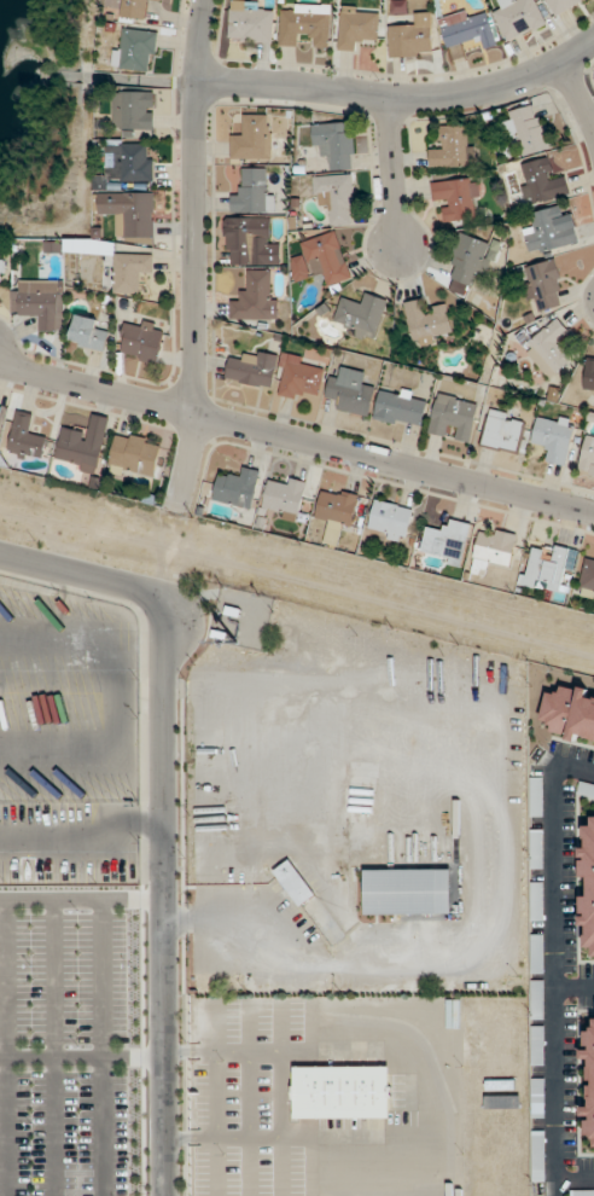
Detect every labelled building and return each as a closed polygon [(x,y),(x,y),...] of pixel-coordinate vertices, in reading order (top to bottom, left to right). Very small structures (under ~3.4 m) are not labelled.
[(119,16),(147,20),(150,0),(122,0),(119,16)] [(261,1),(231,0),(230,41),(273,42),(274,12),(261,12),(261,1)] [(547,25),(536,0),(498,0),(502,8),(494,12),(508,43),(547,25)] [(555,17),(584,0),(545,0),(555,17)] [(332,4),(281,3),(280,45),(309,45),(309,46),(331,46),(332,4)] [(364,40),(378,40),(379,8),(340,7),(339,49),(363,50),(364,40)] [(447,47),(481,39),(484,50),(498,46),(489,9),(441,20),(447,47)] [(389,26),(390,58),(433,56),(431,12),(415,13),(415,25),(389,26)] [(154,72),(159,32),(121,27),(116,67),(154,72)] [(154,134),(154,91),(114,91),(114,134),(154,134)] [(524,155),(550,149),(539,104),(504,113),(511,143),(521,140),(524,155)] [(271,158),(271,114),(243,114),(243,134),(231,134),(231,158),(271,158)] [(313,147),(327,147),(328,170),(355,169),(354,122),(312,124),(313,147)] [(473,167),(473,126),(440,126),(440,148),(430,148),(430,167),(473,167)] [(153,181),(153,142),(107,142),(107,181),(153,181)] [(571,195),(567,176),(554,179),(550,158),(518,164),(526,204),(571,195)] [(231,212),(269,212),(269,168),(242,168),(242,193),(231,193),(231,212)] [(315,176),(316,204),(330,203),(331,224),(356,223),(354,174),(315,176)] [(433,181),(434,204),(440,203),(441,221),(478,219),(476,178),(433,181)] [(155,192),(100,192),(100,216),(118,216),(118,237),(155,237),(155,192)] [(534,225),(524,227),(529,254),(580,245),(574,214),(563,216),(561,206),(532,211),(534,225)] [(281,265),(281,242),(270,242),(270,217),(226,217),(226,265),(281,265)] [(303,241),(312,274),(325,270),(329,285),(351,279),(338,230),(303,241)] [(493,244),(463,233),(447,276),(477,287),(493,244)] [(113,240),(69,240),(69,252),(113,252),(113,240)] [(115,294),(140,294),(141,269),(154,269),(154,254),(116,253),(115,294)] [(565,305),(556,260),(523,266),(532,312),(565,305)] [(231,320),(279,319),(279,297),(272,297),(272,269),(245,270),(245,298),(231,298),(231,320)] [(65,331),(65,280),(14,280),(14,317),(40,317),(40,331),(65,331)] [(362,304),(342,298),(333,327),(374,341),(387,300),(366,293),(362,304)] [(447,305),(427,309),(425,299),(405,304),(415,344),(454,335),(447,305)] [(70,343),(103,352),(109,332),(98,329),(100,320),(78,314),(70,343)] [(118,353),(157,364),(167,328),(128,317),(118,353)] [(573,358),(558,340),(569,331),(558,318),(523,346),(549,378),(573,358)] [(279,355),(247,348),(244,360),(231,357),(226,379),(272,389),(279,355)] [(281,396),(320,401),(325,361),(285,357),(281,396)] [(586,359),(583,394),(593,395),(593,360),(586,359)] [(369,414),(375,387),(363,385),(366,372),(343,367),(341,379),(332,376),(326,404),(369,414)] [(428,397),(383,385),(375,418),(421,429),(428,397)] [(469,442),(479,403),(438,393),(430,432),(447,436),(449,425),(459,428),(456,439),(469,442)] [(517,453),(526,418),(491,409),(482,444),(517,453)] [(47,436),(30,432),(34,415),(18,411),(8,452),(42,460),(47,436)] [(532,444),(544,446),(542,461),(567,465),(576,420),(538,413),(532,444)] [(64,425),(56,460),(98,470),(110,418),(93,414),(90,430),(64,425)] [(593,475),(593,431),(587,430),(579,472),(593,475)] [(109,466),(153,477),(161,442),(117,432),(109,466)] [(221,473),(213,500),(250,510),(261,471),(244,466),(240,478),(221,473)] [(307,485),(271,476),(263,509),(298,518),(307,485)] [(316,519),(352,526),(359,495),(323,487),(316,519)] [(406,540),(414,508),(376,499),(369,532),(406,540)] [(427,526),(421,555),(463,563),(471,523),(446,518),(444,530),(427,526)] [(473,571),(483,573),(485,562),(511,567),(517,534),(481,527),(473,571)] [(577,552),(530,543),(522,586),(562,593),(564,583),(571,585),(577,552)] [(587,553),(580,591),(593,594),(593,555),(587,553)] [(590,693),(591,691),(562,683),(559,694),(548,691),(539,725),(593,740),(593,694),(590,693)] [(531,817),(543,817),(543,777),(531,777),(531,817)] [(579,785),(579,799),(593,799),(593,785),(579,785)] [(581,879),(590,879),(589,895),(583,894),(582,948),(593,948),(592,958),(593,958),(593,816),(592,816),(592,826),(583,826),(581,879)] [(531,868),(544,868),(544,829),(531,829),(531,868)] [(297,907),(314,897),(292,859),(275,869),(297,907)] [(452,870),(366,870),(366,913),(452,913),(452,870)] [(531,921),(545,921),(545,882),(531,882),(531,921)] [(532,973),(544,973),(544,934),(532,934),(532,973)] [(545,980),(532,980),(532,1020),(545,1020),(545,980)] [(448,1027),(459,1027),(459,1000),(448,1000),(448,1027)] [(532,1064),(545,1064),(545,1026),(532,1026),(532,1064)] [(389,1066),(389,1119),(293,1119),(293,1066),(389,1066)] [(545,1114),(545,1079),(534,1079),(534,1114),(545,1114)]
